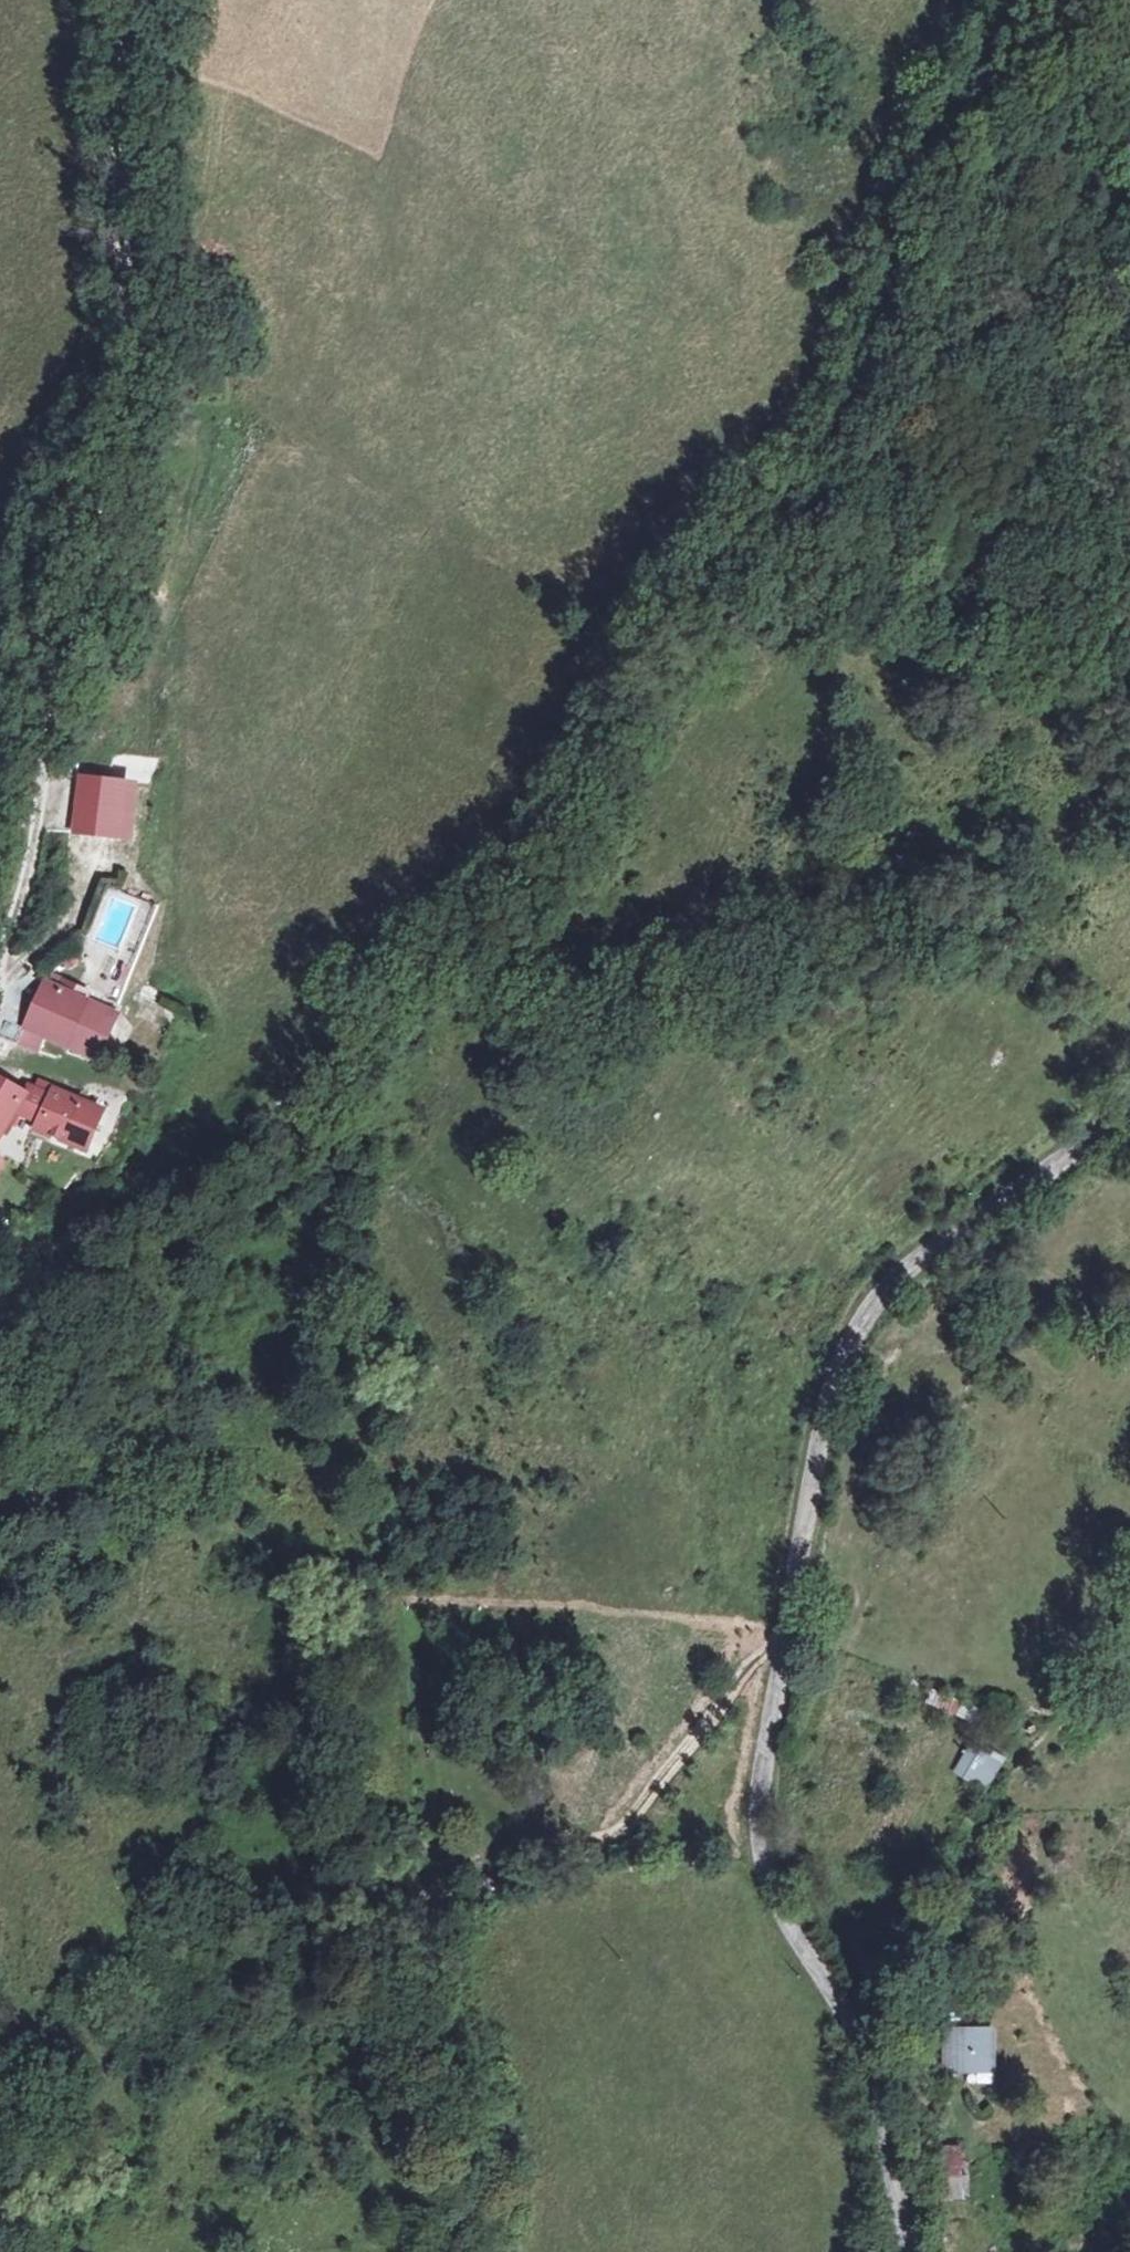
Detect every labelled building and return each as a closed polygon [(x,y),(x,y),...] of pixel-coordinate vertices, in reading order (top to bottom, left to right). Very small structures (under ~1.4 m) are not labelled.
[(85,780),(83,837),(130,839),(133,782),(85,780)] [(119,1014),(45,983),(27,1028),(30,1030),(42,1035),(75,1049),(92,1056),(104,1062),(119,1014)] [(17,1112),(36,1122),(52,1092),(23,1078),(18,1087),(0,1078),(0,1145),(17,1112)] [(108,1110),(56,1084),(52,1092),(36,1122),(34,1126),(87,1153),(108,1110)] [(955,1773),(974,1785),(990,1759),(971,1747),(955,1773)] [(941,2072),(995,2072),(995,2026),(941,2026),(941,2072)] [(972,2074),(974,2102),(988,2101),(986,2073),(972,2074)] [(965,2199),(965,2145),(931,2145),(931,2199),(965,2199)]
